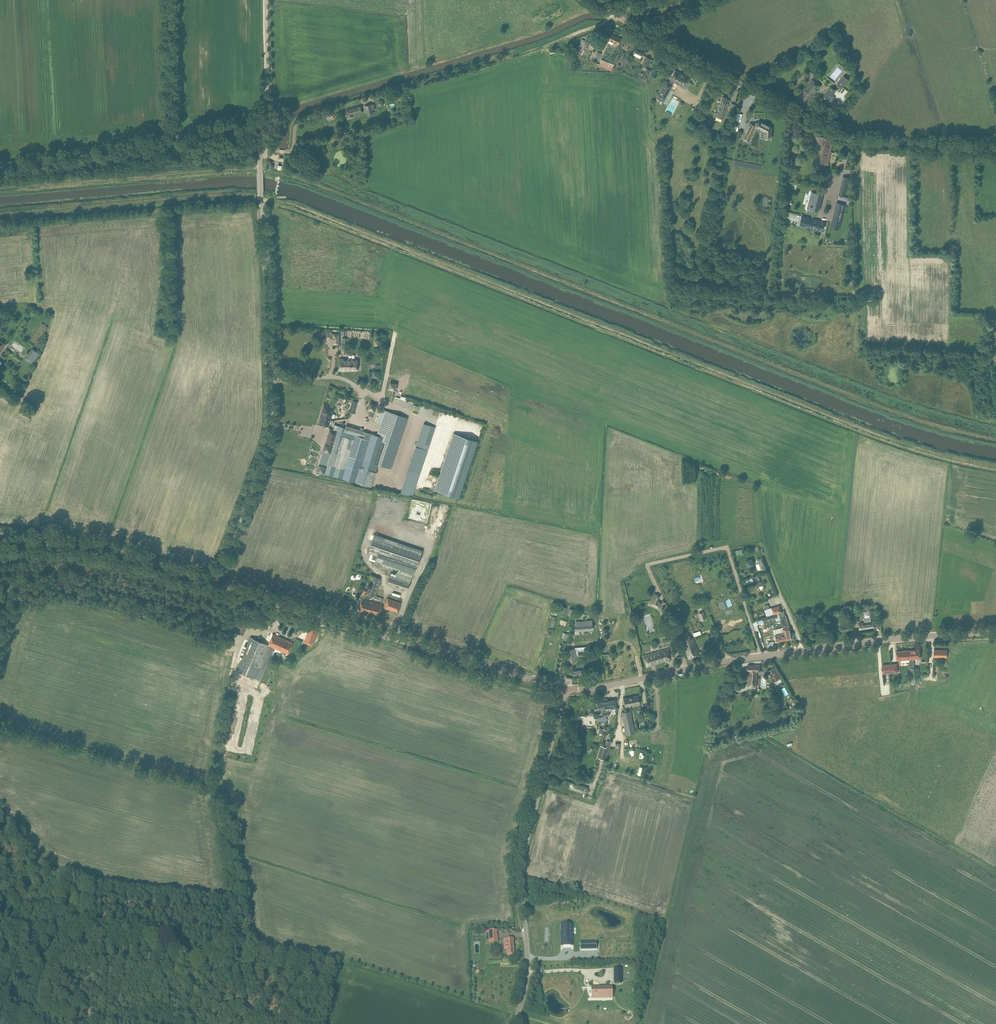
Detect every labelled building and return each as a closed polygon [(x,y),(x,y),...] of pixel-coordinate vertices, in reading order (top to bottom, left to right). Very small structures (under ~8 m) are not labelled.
[(605,38),(618,44),(621,38),(608,32),(605,38)] [(596,46),(600,48),(604,37),(600,35),(596,46)] [(637,45),(634,52),(642,56),(645,49),(637,45)] [(651,59),(646,57),(642,64),(647,67),(651,59)] [(598,65),(605,68),(608,62),(601,59),(598,65)] [(666,81),(657,98),(663,102),(670,89),(673,84),(672,84),(674,82),(674,81),(685,87),(688,82),(691,77),(684,73),(683,74),(681,73),(675,70),(670,78),(671,79),(669,82),(666,81)] [(844,75),(837,85),(842,88),(849,79),(844,75)] [(836,90),(830,87),(823,98),(831,103),(835,98),(832,96),(836,90)] [(729,99),(723,97),(717,114),(714,113),(713,116),(722,119),(726,109),(725,109),(726,106),(727,106),(729,99)] [(363,112),(366,111),(367,115),(372,114),(371,110),(374,110),(373,104),(370,105),(365,106),(366,110),(363,110),(362,106),(347,109),(348,117),(353,116),(352,114),(363,112)] [(742,138),(748,142),(750,138),(751,139),(751,138),(750,138),(755,129),(764,133),(764,138),(770,139),(770,136),(771,136),(772,127),(759,120),(758,123),(757,122),(755,122),(754,125),(750,123),(742,138)] [(831,151),(833,139),(825,138),(826,137),(824,137),(819,136),(819,139),(818,139),(817,143),(822,144),(818,162),(828,164),(831,151)] [(844,200),(849,177),(842,176),(837,199),(844,200)] [(812,192),(812,195),(810,195),(811,195),(811,198),(810,198),(809,198),(811,199),(810,202),(809,201),(809,202),(810,202),(809,205),(808,205),(809,205),(808,208),(807,208),(819,211),(818,211),(819,208),(820,208),(819,207),(819,204),(820,205),(820,204),(820,201),(821,201),(820,201),(821,198),(822,198),(821,197),(822,195),(823,195),(823,194),(811,191),(811,192),(812,192)] [(837,202),(834,213),(835,213),(834,215),(831,223),(839,225),(841,215),(842,215),(845,205),(845,204),(836,202),(837,202)] [(824,222),(818,221),(818,220),(806,217),(804,225),(815,228),(815,229),(822,231),(825,221),(824,221),(824,222)] [(39,353),(32,348),(24,359),(32,364),(39,353)] [(342,371),(357,371),(357,359),(339,359),(339,367),(342,367),(342,371)] [(354,412),(357,402),(353,400),(349,411),(354,412)] [(370,403),(368,409),(374,411),(376,405),(370,403)] [(321,417),(319,423),(329,426),(331,417),(330,417),(331,413),(332,413),(334,408),(324,405),(320,417),(321,417)] [(386,436),(386,437),(378,464),(390,468),(407,418),(381,409),(376,423),(386,426),(384,432),(386,433),(385,435),(386,436)] [(423,424),(401,493),(412,497),(435,428),(423,424)] [(363,438),(365,431),(346,426),(344,432),(363,438)] [(337,431),(330,429),(325,444),(332,446),(327,464),(345,470),(354,440),(336,435),(337,431)] [(371,487),(378,464),(386,437),(370,433),(355,482),(371,487)] [(434,490),(458,498),(477,441),(470,439),(453,433),(434,490)] [(399,574),(410,577),(415,563),(416,563),(421,551),(374,535),(368,553),(373,554),(371,559),(375,560),(373,565),(399,574)] [(761,558),(757,560),(762,571),(765,569),(761,558)] [(756,559),(749,560),(751,567),(758,566),(756,559)] [(406,590),(410,577),(399,574),(399,576),(391,573),(387,583),(406,590)] [(381,579),(374,577),(368,595),(375,597),(381,579)] [(401,603),(387,598),(384,607),(398,612),(401,603)] [(382,604),(361,599),(358,611),(379,616),(382,604)] [(650,604),(660,608),(662,603),(652,599),(650,604)] [(767,617),(776,614),(778,613),(780,617),(785,615),(784,611),(782,612),(780,606),(772,608),(769,609),(768,604),(765,605),(766,609),(764,610),(767,617)] [(864,622),(859,623),(860,629),(875,627),(874,620),(872,621),(871,617),(876,617),(875,609),(866,610),(867,618),(864,618),(864,622)] [(776,614),(767,617),(753,622),(756,632),(760,631),(757,625),(764,623),(764,622),(777,618),(776,614)] [(784,616),(780,618),(783,627),(785,634),(787,640),(792,639),(791,634),(790,633),(791,633),(789,627),(786,616),(784,616)] [(663,621),(668,636),(676,633),(670,618),(663,621)] [(592,622),(576,623),(576,631),(592,630),(592,622)] [(318,626),(309,624),(303,642),(312,645),(318,626)] [(783,627),(775,629),(776,634),(782,633),(782,635),(775,636),(777,642),(780,641),(787,640),(785,634),(783,627)] [(688,658),(699,654),(693,638),(691,639),(689,633),(682,636),(688,658)] [(274,648),(288,654),(293,642),(273,634),(268,645),(274,648)] [(265,644),(250,637),(236,670),(261,681),(265,670),(256,666),(265,644)] [(256,666),(265,670),(274,648),(268,645),(265,644),(256,666)] [(568,662),(576,661),(575,648),(566,649),(568,662)] [(668,654),(670,654),(669,649),(644,655),(647,667),(651,666),(651,665),(654,664),(655,665),(670,659),(668,654)] [(919,649),(908,650),(909,660),(910,660),(910,668),(914,668),(913,659),(914,659),(920,659),(920,654),(919,649)] [(947,650),(934,649),(934,657),(947,658),(947,650)] [(909,660),(908,650),(896,651),(897,661),(909,660)] [(582,673),(581,670),(585,669),(584,663),(576,664),(576,667),(572,668),(573,675),(582,673)] [(898,664),(886,665),(887,673),(899,672),(898,664)] [(747,665),(747,670),(749,670),(748,683),(756,683),(757,671),(759,671),(760,666),(747,665)] [(910,668),(911,683),(920,683),(919,667),(914,668),(910,668)] [(780,678),(774,668),(768,671),(774,681),(780,678)] [(631,705),(639,703),(638,695),(624,698),(626,707),(631,706),(631,705)] [(616,706),(617,706),(616,699),(608,701),(607,699),(606,699),(604,699),(604,701),(606,716),(610,715),(609,715),(609,711),(612,709),(616,708),(616,706)] [(606,716),(604,701),(597,702),(598,709),(601,708),(602,712),(603,716),(602,716),(602,722),(607,721),(606,716)] [(626,734),(635,733),(630,710),(622,712),(626,734)] [(601,746),(598,757),(606,760),(609,748),(611,742),(606,741),(605,747),(601,746)] [(571,924),(561,925),(562,934),(563,934),(563,944),(572,944),(572,933),(571,934),(571,924)] [(536,926),(536,939),(549,939),(549,926),(536,926)] [(497,930),(489,930),(490,940),(498,939),(497,934),(496,931),(497,931),(497,930)] [(514,955),(513,938),(504,939),(505,950),(506,950),(507,955),(514,955)] [(611,987),(592,987),(592,988),(593,988),(593,993),(595,993),(595,994),(597,994),(597,997),(606,997),(611,997),(611,987)]
